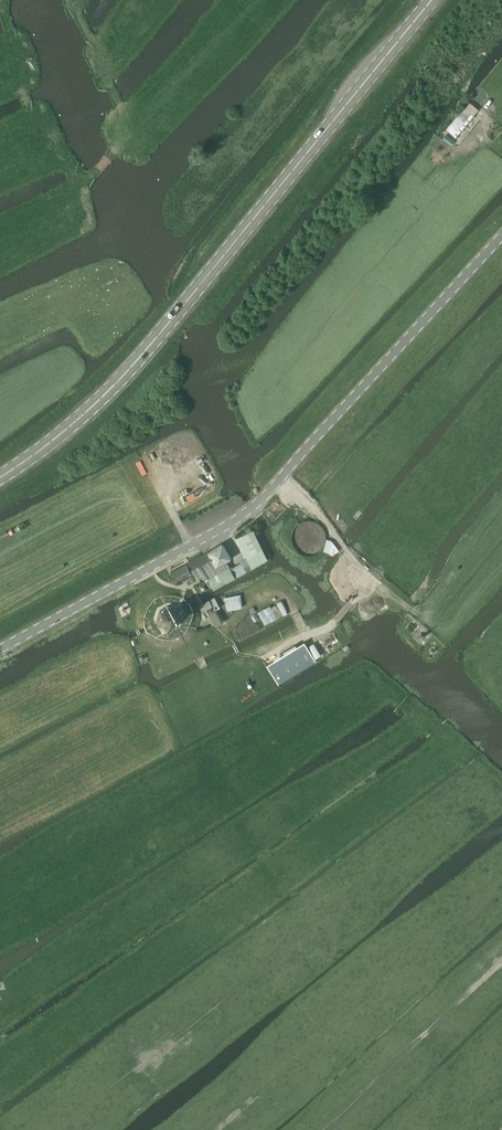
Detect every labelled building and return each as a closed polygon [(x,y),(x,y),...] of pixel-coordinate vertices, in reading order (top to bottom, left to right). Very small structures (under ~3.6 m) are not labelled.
[(466,108),(447,129),(456,137),(474,115),(466,108)] [(213,586),(214,589),(268,559),(253,529),(237,537),(247,556),(241,559),(242,562),(231,568),(226,560),(232,557),(223,542),(208,551),(188,561),(198,579),(203,576),(205,580),(198,584),(202,592),(213,586)] [(192,572),(187,564),(171,572),(175,580),(192,572)] [(281,601),(277,603),(283,614),(284,615),(288,613),(281,601)] [(215,604),(204,610),(209,619),(220,613),(215,604)] [(277,604),(271,607),(277,618),(283,615),(277,604)] [(161,626),(170,629),(178,625),(181,617),(177,608),(168,605),(160,609),(157,618),(161,626)] [(307,644),(270,666),(280,683),(317,661),(307,644)]
